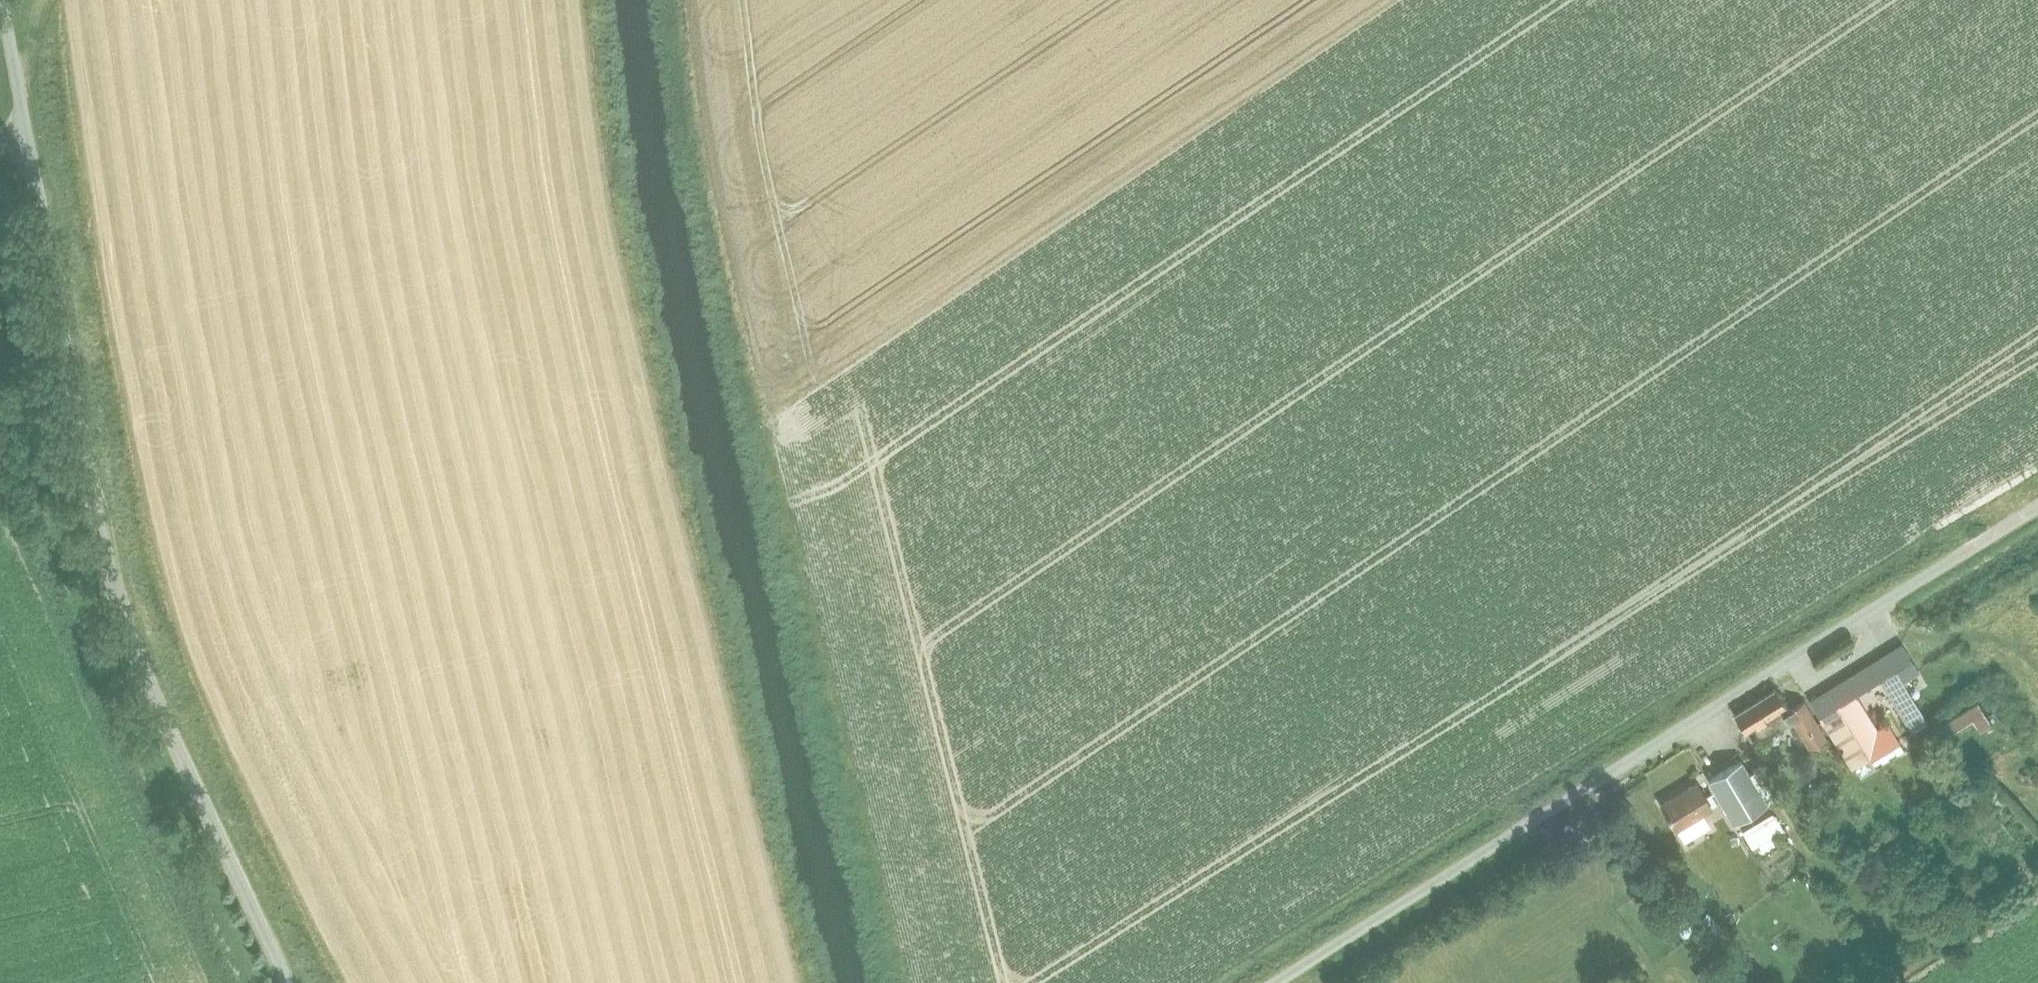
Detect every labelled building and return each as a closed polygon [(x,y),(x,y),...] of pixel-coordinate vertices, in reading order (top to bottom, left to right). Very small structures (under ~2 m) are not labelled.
[(1883,749),(1850,697),(1880,678),(1912,730),(1926,721),(1900,679),(1917,669),(1901,643),(1826,689),(1841,712),(1824,722),(1852,768),(1883,749)] [(1809,748),(1825,739),(1802,700),(1787,709),(1774,688),(1733,714),(1744,732),(1744,731),(1752,744),(1791,719),(1809,748)] [(1977,701),(1941,722),(1948,733),(1973,718),(1979,730),(1991,723),(1977,701)] [(1707,780),(1717,797),(1732,822),(1766,803),(1741,760),(1707,780)] [(1695,781),(1669,797),(1659,803),(1675,829),(1711,808),(1695,781)] [(1886,847),(1896,860),(1911,848),(1901,836),(1886,847)]
